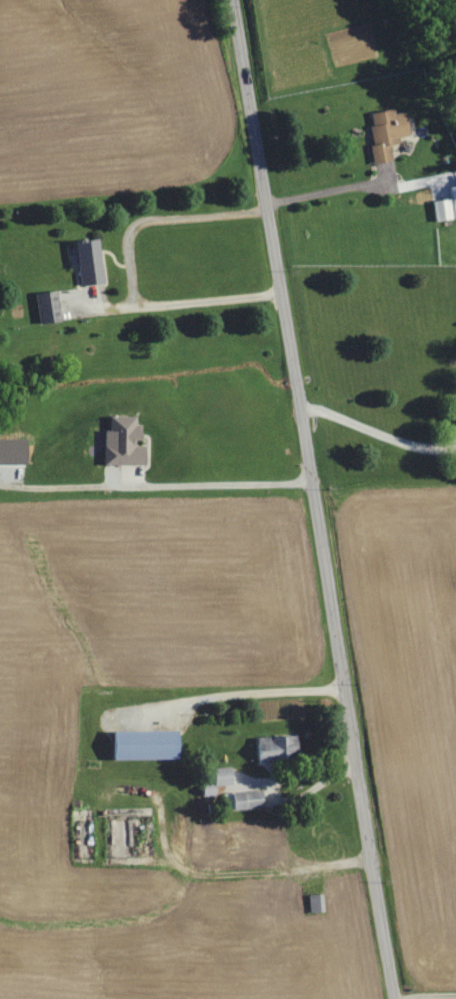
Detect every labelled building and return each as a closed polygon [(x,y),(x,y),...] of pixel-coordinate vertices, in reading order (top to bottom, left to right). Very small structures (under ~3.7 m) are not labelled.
[(390,161),(388,145),(397,144),(396,138),(405,137),(402,113),(392,114),(391,110),(365,114),(372,164),(390,161)] [(100,264),(95,264),(92,240),(71,243),(76,287),(102,284),(100,264)] [(34,324),(57,323),(55,293),(33,294),(34,324)] [(131,418),(105,418),(105,432),(100,432),(100,466),(141,466),(141,444),(137,444),(137,426),(131,426),(131,418)] [(22,440),(0,440),(0,466),(22,466),(22,440)] [(173,730),(107,731),(108,761),(173,759),(173,730)] [(253,760),(295,758),(294,735),(265,736),(265,738),(252,738),(253,760)] [(228,785),(228,767),(210,768),(210,785),(228,785)] [(223,793),(224,810),(261,809),(260,791),(223,793)] [(322,894),(307,895),(307,912),(322,912),(322,894)]
